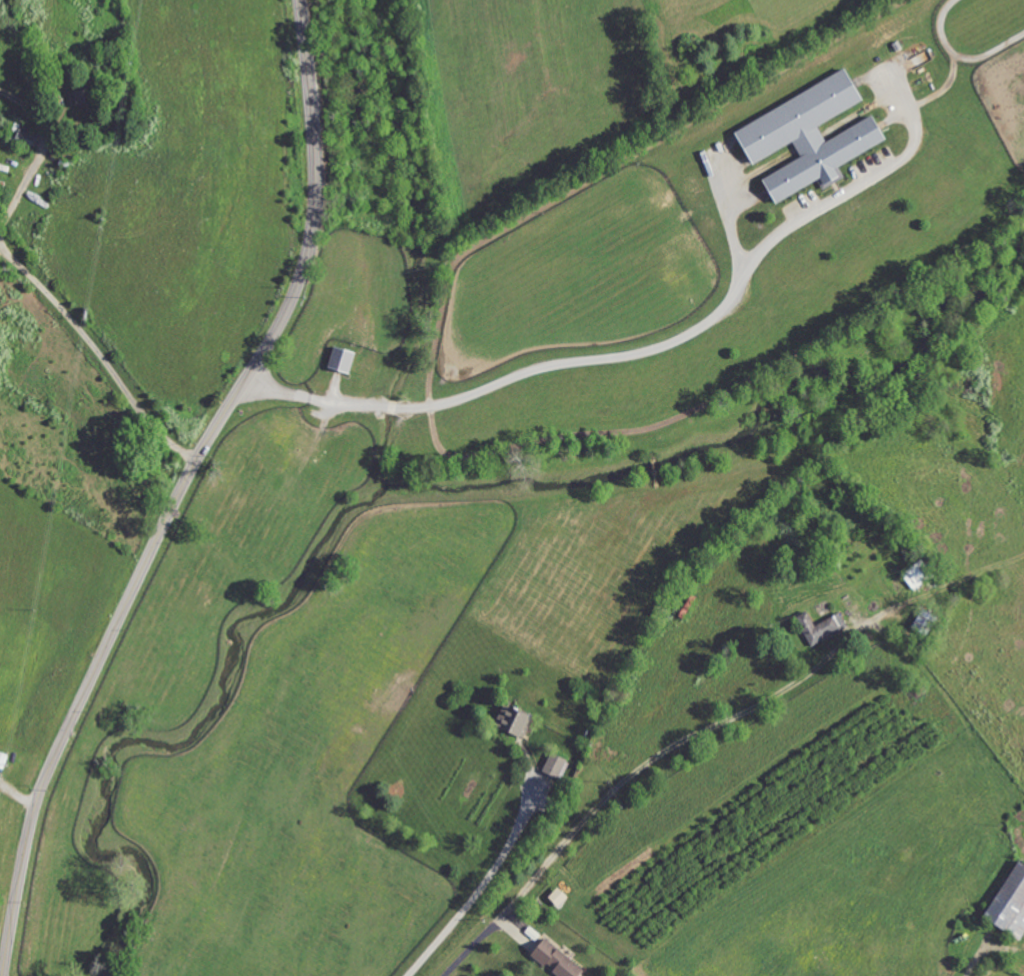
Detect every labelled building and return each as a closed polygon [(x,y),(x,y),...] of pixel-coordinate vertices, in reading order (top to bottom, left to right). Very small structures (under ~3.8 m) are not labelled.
[(740,128),(758,164),(798,145),(806,160),(769,177),(781,203),(827,180),(829,186),(845,178),(840,168),(893,142),(881,116),(830,141),(822,126),(870,103),(855,72),(740,128)] [(33,143),(36,131),(22,128),(20,141),(33,143)] [(361,353),(337,348),(333,370),(357,374),(361,353)] [(905,574),(915,589),(936,575),(926,560),(905,574)] [(818,625),(812,611),(800,616),(814,646),(850,630),(843,613),(818,625)] [(529,735),(536,713),(508,704),(501,726),(529,735)] [(563,779),(571,759),(554,751),(545,772),(563,779)] [(550,938),(535,956),(561,975),(585,975),(590,970),(550,938)]
